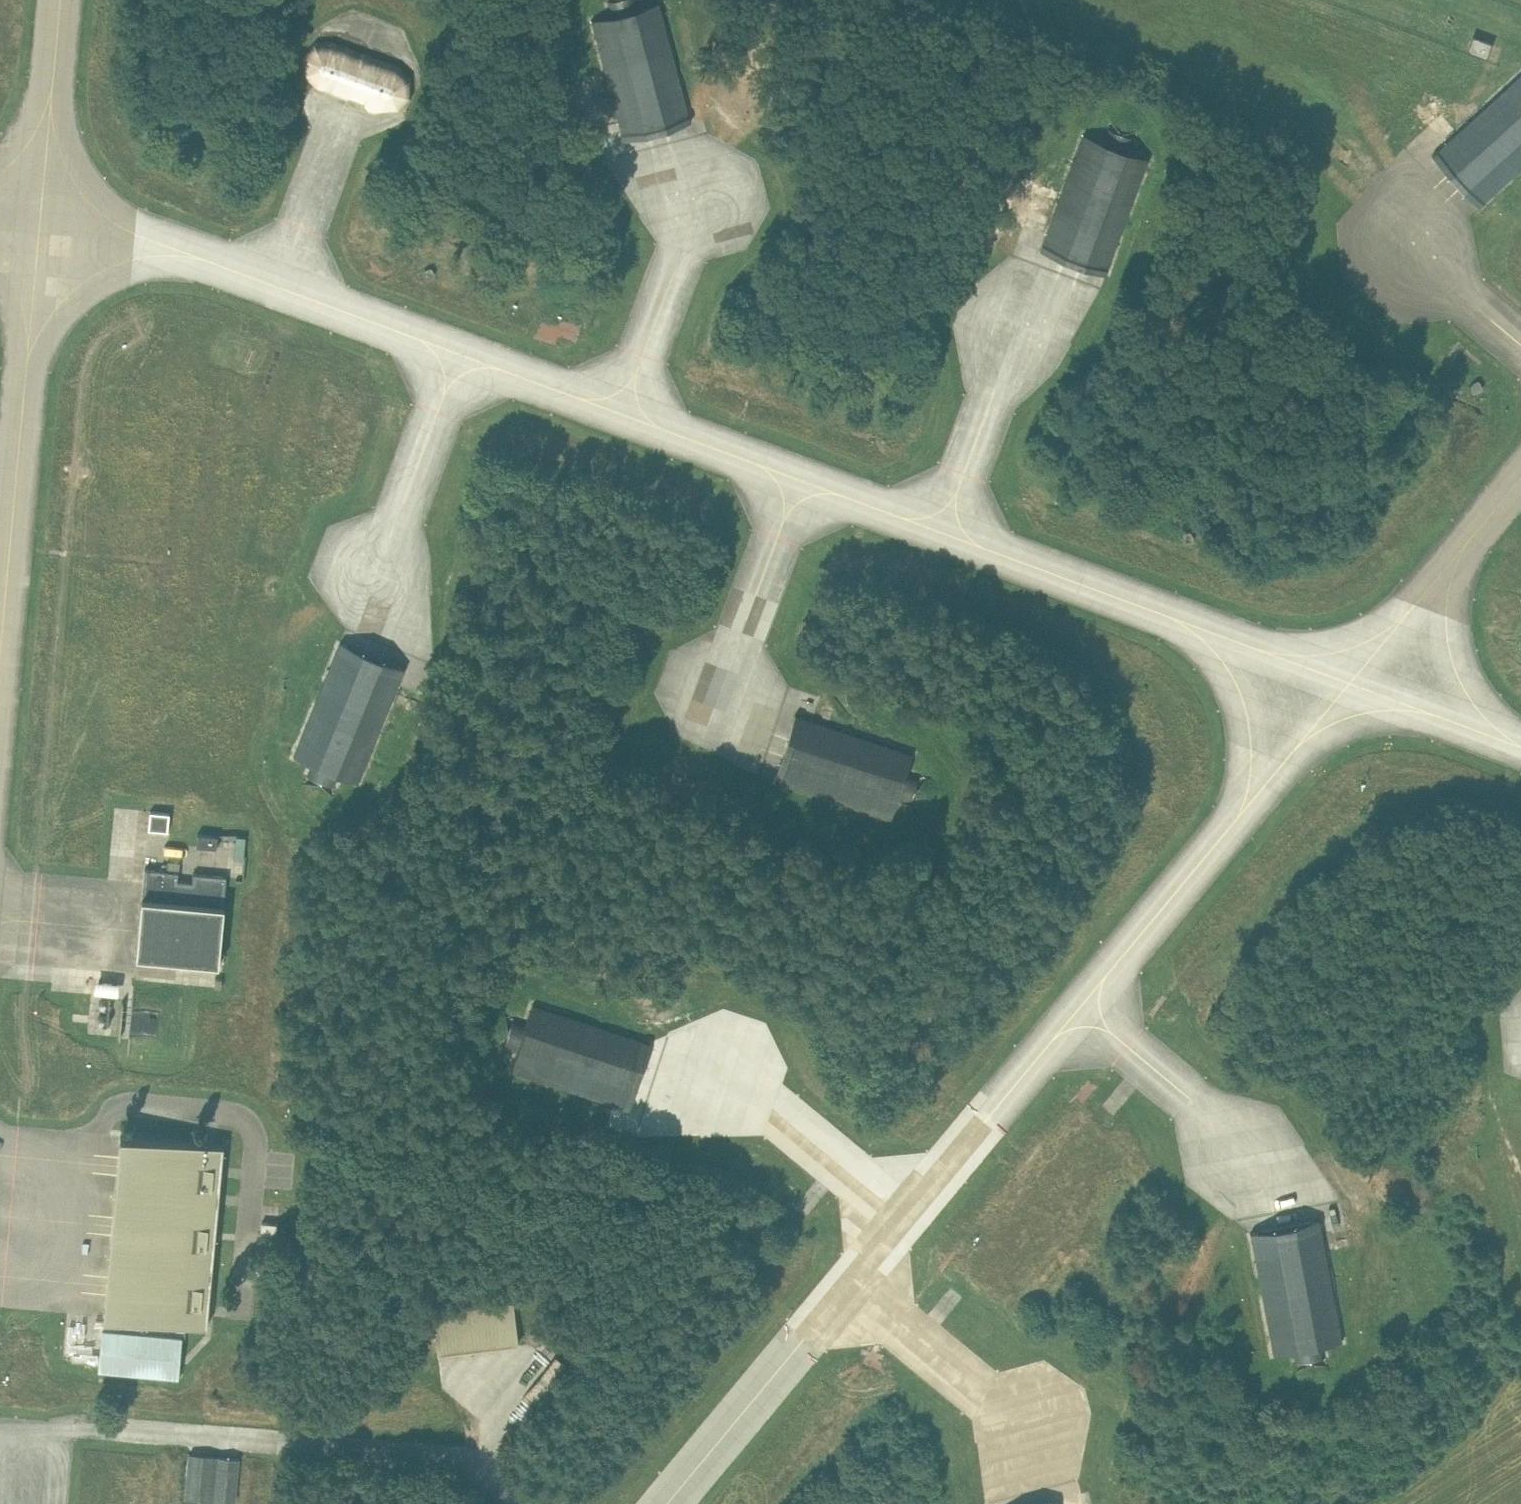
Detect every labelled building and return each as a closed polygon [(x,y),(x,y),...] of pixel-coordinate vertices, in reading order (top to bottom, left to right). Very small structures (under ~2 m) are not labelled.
[(592,19),(623,139),(691,121),(660,2),(641,7),(639,0),(612,0),(608,1),(612,14),(592,19)] [(1473,36),(1468,50),(1486,56),(1491,43),(1473,36)] [(334,40),(315,40),(303,55),(304,74),(317,87),(348,98),(348,97),(365,103),(365,104),(368,107),(367,107),(378,111),(379,111),(382,111),(400,110),(413,95),(412,77),(399,64),(347,45),(334,40)] [(1432,155),(1479,207),(1520,168),(1520,72),(1457,132),(1432,155)] [(1150,159),(1131,152),(1136,139),(1108,128),(1103,141),(1084,134),(1050,223),(1040,250),(1106,274),(1150,159)] [(340,641),(294,756),(312,763),(307,776),(335,787),(340,775),(359,783),(399,685),(406,668),(340,641)] [(919,776),(906,772),(913,753),(813,719),(795,714),(773,780),(890,820),(897,801),(910,805),(919,776)] [(170,813),(151,811),(149,829),(168,830),(170,813)] [(214,835),(194,833),(193,845),(213,847),(214,835)] [(168,860),(167,865),(167,869),(179,871),(180,861),(168,860)] [(137,956),(219,964),(227,876),(193,873),(193,882),(178,880),(179,871),(145,868),(144,882),(137,956)] [(527,1022),(514,1018),(505,1047),(518,1051),(511,1070),(629,1109),(651,1042),(533,1003),(527,1022)] [(208,1314),(206,1314),(221,1156),(223,1156),(224,1145),(120,1135),(103,1316),(207,1326),(208,1314)] [(1325,1358),(1322,1345),(1342,1341),(1323,1234),(1320,1219),(1251,1232),(1273,1354),(1293,1350),(1295,1364),(1325,1358)] [(433,1312),(438,1353),(519,1343),(514,1302),(433,1312)] [(179,1376),(180,1363),(182,1335),(102,1328),(99,1368),(179,1376)] [(190,1453),(186,1498),(214,1501),(235,1503),(239,1458),(214,1456),(190,1453)]
